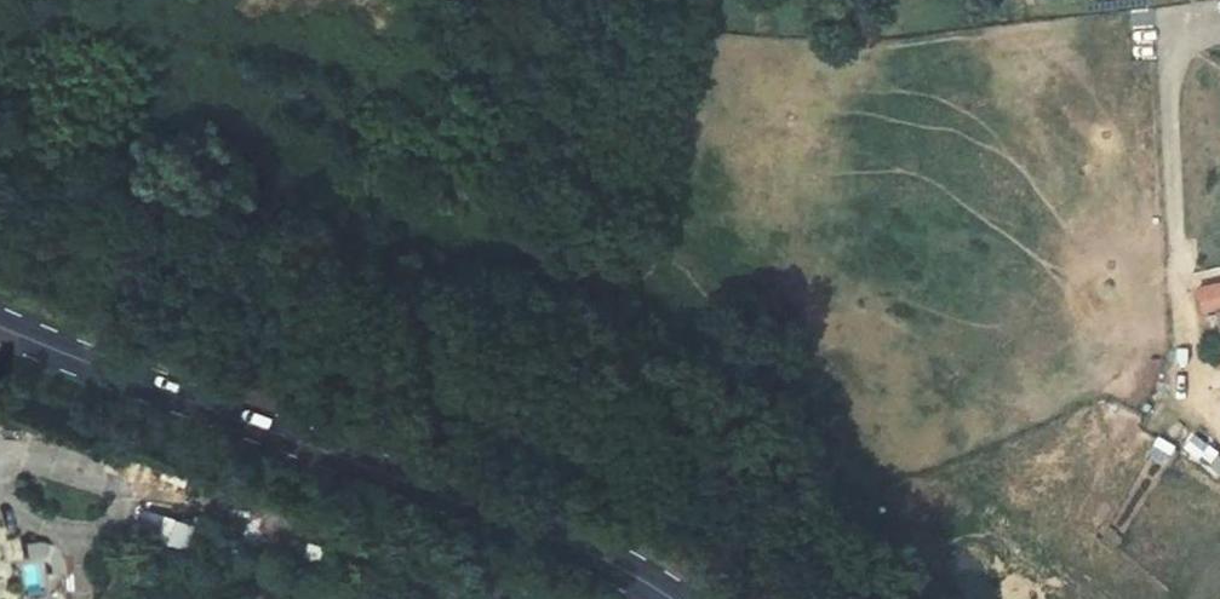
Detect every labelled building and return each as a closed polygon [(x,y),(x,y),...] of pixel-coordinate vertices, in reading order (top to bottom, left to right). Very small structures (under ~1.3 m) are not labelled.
[(1212,291),(1216,310),(1219,309),(1219,288),(1212,291)] [(161,512),(153,540),(185,550),(194,522),(161,512)]
